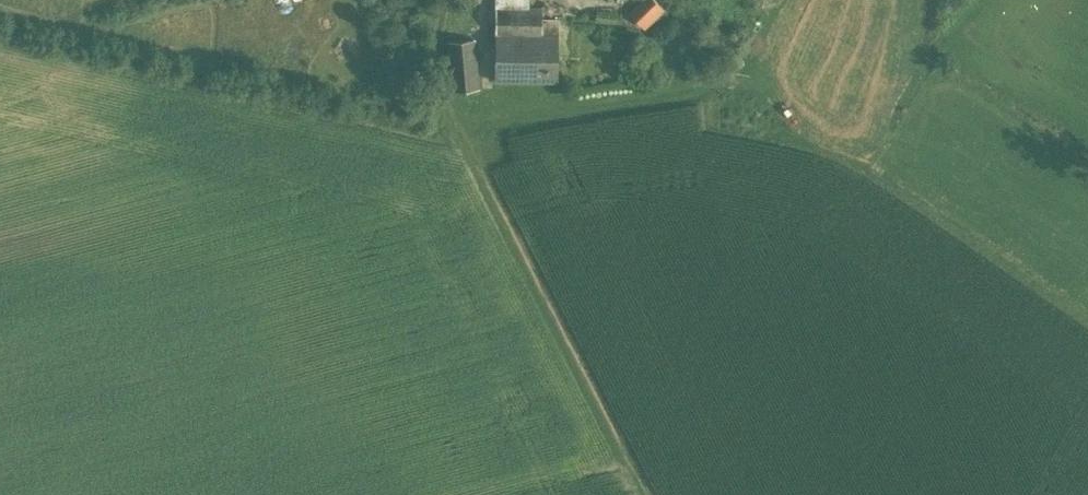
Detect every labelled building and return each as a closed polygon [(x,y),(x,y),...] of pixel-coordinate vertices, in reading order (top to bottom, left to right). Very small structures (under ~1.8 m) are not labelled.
[(615,1),(644,29),(664,9),(655,0),(616,0),(615,1)] [(541,8),(496,7),(494,80),(556,81),(558,19),(540,18),(541,8)] [(446,41),(450,90),(479,88),(474,38),(446,41)]
